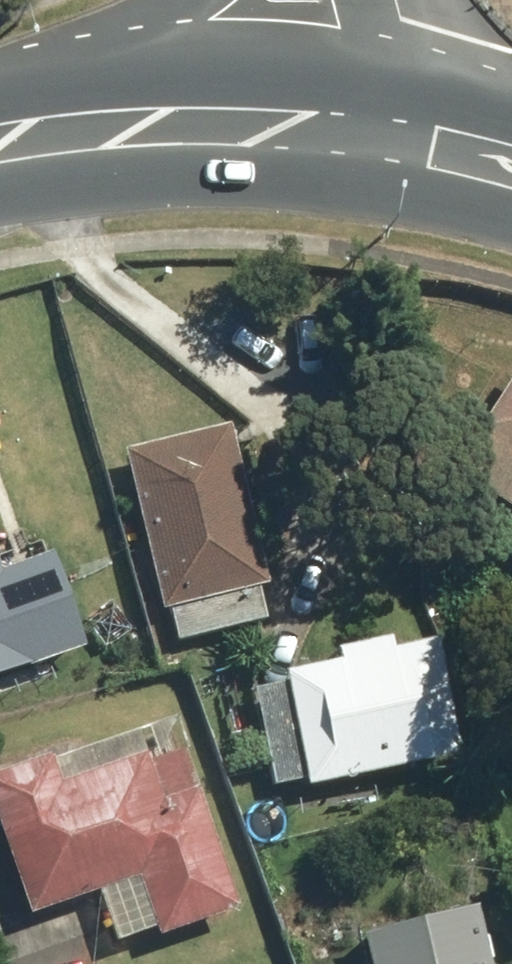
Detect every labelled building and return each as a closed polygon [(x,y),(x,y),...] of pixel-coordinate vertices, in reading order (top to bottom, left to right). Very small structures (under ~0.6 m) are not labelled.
[(441,483),(511,529),(511,374),(441,483)] [(218,434),(116,459),(156,619),(164,617),(172,648),(258,627),(251,596),(258,594),(218,434)] [(91,633),(56,541),(9,559),(0,535),(0,668),(91,633)] [(446,766),(423,653),(382,661),(379,648),(326,658),(329,670),(275,681),(277,691),(247,697),(266,792),(296,786),(298,796),(446,766)] [(0,781),(0,864),(20,923),(90,900),(107,950),(146,938),(148,945),(230,918),(165,726),(0,781)] [(463,916),(351,942),(356,963),(475,963),(463,916)]
